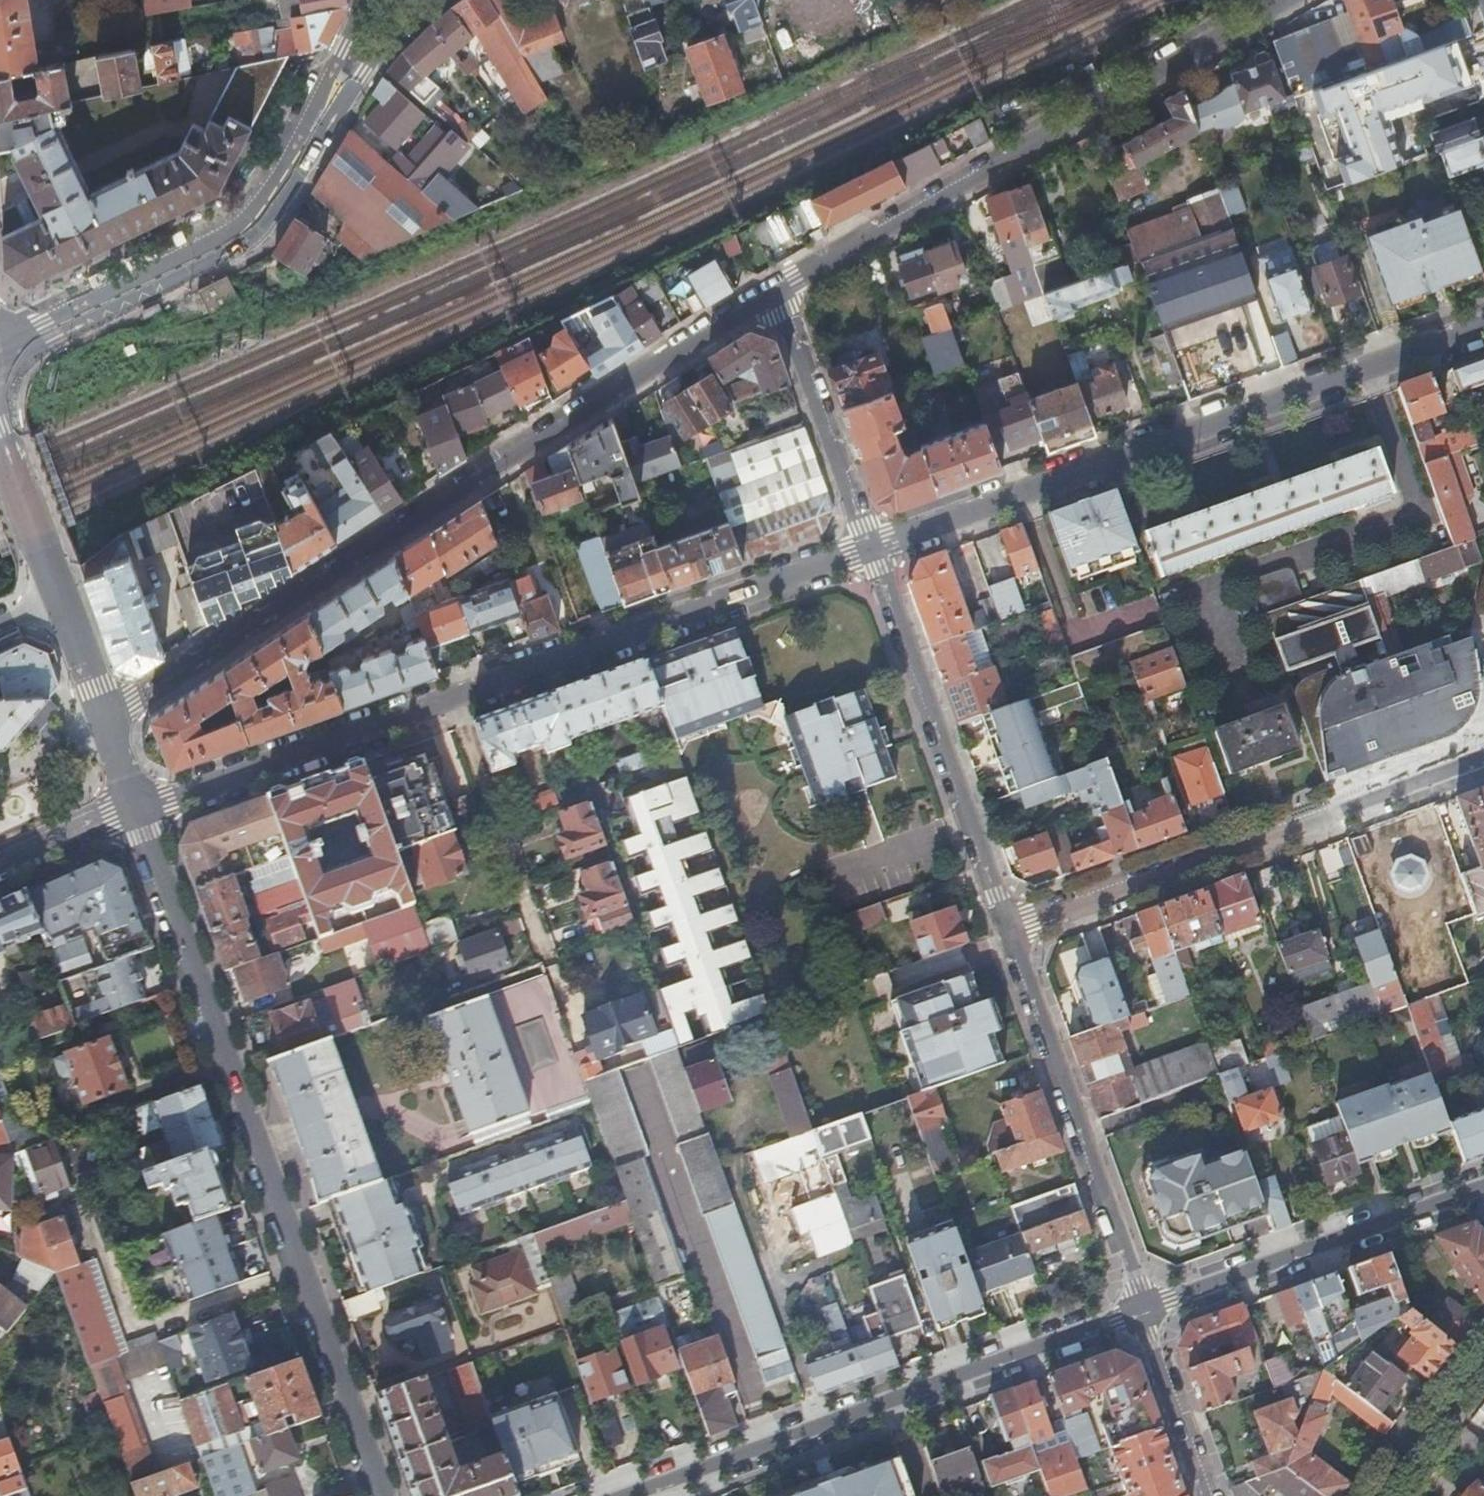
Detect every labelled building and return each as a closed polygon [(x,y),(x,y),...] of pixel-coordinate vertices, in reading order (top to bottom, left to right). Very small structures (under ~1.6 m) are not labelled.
[(10,71),(34,66),(38,65),(33,42),(33,39),(28,39),(22,4),(27,3),(27,0),(0,0),(0,73),(10,71)] [(345,0),(277,0),(281,18),(290,16),(345,5),(345,0)] [(547,99),(537,81),(489,0),(459,0),(449,6),(410,42),(406,46),(403,49),(402,50),(423,76),(424,75),(450,54),(467,74),(471,71),(472,72),(477,68),(468,58),(463,62),(454,51),(478,33),(513,90),(517,87),(525,99),(534,94),(540,103),(547,99)] [(537,81),(565,71),(550,45),(562,40),(551,11),(526,20),(514,0),(489,0),(537,81)] [(625,15),(648,6),(664,0),(620,0),(625,15)] [(742,28),(747,40),(765,33),(753,0),(728,0),(732,13),(736,12),(742,28)] [(1331,11),(1325,0),(1310,8),(1317,20),(1331,11)] [(1368,70),(1387,63),(1365,0),(1343,0),(1359,45),(1368,70)] [(1387,63),(1407,57),(1398,30),(1401,29),(1391,0),(1365,0),(1387,63)] [(326,46),(346,5),(345,5),(290,16),(293,28),(277,31),(273,32),(271,25),(232,33),(239,65),(287,55),(326,46)] [(659,38),(648,6),(625,15),(645,69),(664,61),(663,60),(658,45),(656,39),(659,38)] [(160,11),(144,14),(150,42),(166,39),(160,11)] [(1424,51),(1471,34),(1464,14),(1443,22),(1444,27),(1419,36),(1424,51)] [(1272,41),(1292,97),(1347,77),(1347,78),(1351,77),(1341,51),(1329,20),(1272,41)] [(1398,30),(1407,57),(1421,52),(1424,51),(1419,36),(1414,32),(1407,30),(1401,29),(1398,30)] [(687,47),(707,101),(742,87),(722,34),(687,47)] [(59,37),(33,42),(38,65),(64,60),(59,37)] [(166,39),(150,42),(150,43),(157,82),(183,77),(182,71),(177,72),(171,39),(170,38),(166,39)] [(1341,51),(1351,77),(1368,70),(1359,45),(1341,51)] [(142,85),(134,46),(95,54),(103,94),(142,85)] [(388,69),(386,71),(439,116),(451,108),(441,98),(445,93),(424,75),(423,76),(402,50),(400,52),(394,60),(392,63),(390,65),(388,69)] [(1199,131),(1199,132),(1215,126),(1216,128),(1226,127),(1232,125),(1241,121),(1244,119),(1246,116),(1244,111),(1285,96),(1272,59),(1270,60),(1268,53),(1264,51),(1255,54),(1253,58),(1256,65),(1231,74),(1235,84),(1226,87),(1216,96),(1211,98),(1190,106),(1199,131)] [(1292,97),(1304,131),(1366,108),(1372,125),(1410,111),(1405,96),(1414,93),(1433,86),(1421,52),(1407,57),(1387,63),(1368,70),(1351,77),(1347,78),(1347,77),(1292,97)] [(239,65),(236,66),(204,129),(193,124),(179,151),(90,195),(87,190),(90,189),(56,119),(65,117),(61,103),(0,116),(0,147),(13,144),(17,153),(13,156),(42,212),(45,210),(48,215),(3,237),(5,264),(26,282),(219,189),(287,55),(239,65)] [(190,65),(191,75),(230,67),(228,57),(190,65)] [(0,73),(0,116),(61,103),(71,100),(64,60),(38,65),(34,66),(38,88),(37,93),(36,93),(32,90),(22,92),(20,96),(19,96),(14,92),(10,71),(0,73)] [(372,92),(371,93),(381,102),(365,121),(394,146),(424,113),(383,76),(377,84),(372,92)] [(1199,131),(1190,106),(1183,89),(1164,100),(1175,118),(1163,125),(1160,121),(1109,151),(1122,174),(1136,166),(1169,147),(1171,152),(1176,150),(1173,144),(1185,137),(1186,139),(1199,131)] [(1405,96),(1410,111),(1419,108),(1414,93),(1405,96)] [(1434,135),(1440,151),(1449,176),(1483,164),(1483,166),(1483,117),(1434,135)] [(979,119),(966,125),(976,148),(989,140),(979,119)] [(456,131),(467,141),(476,133),(465,122),(456,131)] [(400,150),(389,162),(406,177),(445,133),(434,123),(406,154),(400,150)] [(346,221),(379,250),(453,218),(406,177),(389,162),(350,128),(311,192),(345,220),(346,221)] [(445,133),(406,177),(453,218),(474,209),(438,177),(464,145),(447,131),(445,133)] [(941,136),(892,161),(904,185),(941,167),(935,156),(948,150),(941,136)] [(1310,145),(1297,150),(1301,162),(1314,157),(1310,145)] [(892,159),(775,215),(784,239),(787,240),(818,224),(824,236),(829,233),(824,223),(904,185),(892,161),(892,159)] [(1325,163),(1334,189),(1347,184),(1337,159),(1325,163)] [(1111,181),(1118,200),(1145,190),(1136,166),(1122,174),(1111,181)] [(1238,182),(1220,188),(1220,189),(1227,210),(1230,218),(1249,212),(1238,182)] [(1029,184),(1008,192),(1034,265),(1060,255),(1047,221),(1043,223),(1029,184)] [(1227,210),(1220,189),(1187,201),(1189,208),(1129,230),(1132,240),(1139,260),(1233,226),(1230,218),(1227,210)] [(998,311),(1024,301),(1045,294),(1034,265),(1008,192),(988,199),(1014,272),(987,283),(998,311)] [(1392,301),(1483,268),(1460,206),(1422,220),(1420,214),(1368,232),(1392,301)] [(775,215),(753,224),(760,241),(777,245),(787,240),(784,239),(775,215)] [(325,236),(295,218),(274,251),(303,270),(311,257),(317,261),(323,251),(317,247),(325,236)] [(373,253),(379,250),(346,221),(345,220),(337,235),(360,255),(372,250),(373,253)] [(1189,400),(1238,383),(1217,327),(1207,331),(1188,280),(1245,258),(1233,226),(1139,260),(1166,335),(1182,379),(1189,400)] [(735,234),(721,241),(731,262),(743,257),(735,234)] [(1125,265),(1139,260),(1132,240),(1107,250),(1114,269),(1125,265)] [(937,288),(939,294),(960,285),(955,273),(965,269),(954,241),(924,253),(937,288)] [(937,288),(924,253),(922,248),(900,256),(902,263),(898,264),(910,298),(937,288)] [(1045,294),(1070,285),(1060,255),(1034,265),(1045,294)] [(1359,291),(1345,255),(1309,268),(1317,288),(1323,286),(1325,292),(1329,302),(1359,291)] [(695,294),(703,308),(735,288),(716,258),(684,277),(695,294)] [(1263,308),(1265,313),(1277,308),(1281,319),(1312,308),(1296,264),(1265,275),(1273,295),(1260,300),(1263,308)] [(1128,275),(1125,265),(1114,269),(1070,285),(1045,294),(1054,319),(1078,310),(1075,303),(1120,286),(1118,279),(1128,275)] [(1317,288),(1309,268),(1304,270),(1314,296),(1325,292),(1323,286),(1317,288)] [(653,273),(611,294),(643,345),(660,334),(639,300),(646,295),(650,301),(663,291),(653,273)] [(239,299),(227,275),(197,289),(209,314),(239,299)] [(643,345),(611,294),(587,306),(602,329),(601,333),(619,360),(643,345)] [(687,298),(695,312),(698,311),(703,308),(695,294),(687,298)] [(1034,326),(1054,319),(1045,294),(1024,301),(1034,326)] [(1357,327),(1373,321),(1367,304),(1364,297),(1348,303),(1357,327)] [(932,334),(950,328),(951,328),(946,314),(941,301),(922,307),(932,334)] [(1267,372),(1284,366),(1273,336),(1265,313),(1263,308),(1246,314),(1267,372)] [(946,314),(951,328),(959,325),(954,311),(946,314)] [(572,313),(559,319),(565,328),(576,346),(588,338),(572,313)] [(559,383),(588,364),(576,346),(565,328),(554,334),(552,345),(539,353),(559,383)] [(922,338),(936,376),(964,366),(950,328),(932,334),(922,338)] [(1284,366),(1298,361),(1287,331),(1273,336),(1284,366)] [(749,332),(707,358),(721,381),(735,372),(751,378),(725,387),(734,402),(788,382),(773,340),(749,332)] [(1166,385),(1182,379),(1166,335),(1150,340),(1166,385)] [(525,336),(493,352),(501,367),(516,399),(518,404),(536,395),(532,388),(545,383),(544,382),(525,336)] [(588,364),(595,375),(607,368),(588,338),(576,346),(588,364)] [(1067,355),(1077,382),(1089,416),(1127,403),(1112,363),(1091,371),(1083,349),(1067,355)] [(890,392),(892,392),(882,365),(888,363),(884,354),(879,356),(877,353),(835,368),(831,374),(844,409),(890,392)] [(1483,384),(1483,357),(1450,369),(1459,393),(1483,384)] [(474,383),(443,393),(448,411),(455,430),(486,419),(485,415),(516,399),(501,367),(473,381),(474,383)] [(973,389),(984,422),(990,436),(1003,431),(1009,448),(1043,436),(1030,400),(1028,393),(1025,394),(1017,373),(973,389)] [(709,375),(686,389),(707,423),(730,408),(709,375)] [(1397,388),(1411,425),(1427,419),(1443,413),(1430,376),(1397,388)] [(1048,451),(1095,434),(1089,416),(1077,382),(1030,400),(1043,436),(1048,451)] [(549,395),(545,383),(532,388),(536,395),(538,400),(549,395)] [(707,423),(686,389),(663,403),(684,437),(707,423)] [(903,426),(890,392),(844,409),(862,459),(899,446),(900,446),(895,429),(903,426)] [(423,427),(439,474),(464,458),(455,430),(448,411),(441,413),(444,420),(423,427)] [(567,445),(575,467),(583,491),(593,488),(588,476),(603,470),(610,474),(619,501),(637,494),(633,482),(619,442),(610,418),(567,445)] [(1445,456),(1455,452),(1477,444),(1469,423),(1433,437),(1427,419),(1411,425),(1424,463),(1445,456)] [(704,457),(704,458),(727,520),(741,562),(821,533),(833,510),(802,422),(723,450),(704,457)] [(984,422),(920,445),(921,448),(936,491),(1001,468),(990,436),(984,422)] [(347,457),(330,431),(317,438),(334,465),(347,457)] [(634,437),(619,442),(633,482),(679,466),(668,435),(638,446),(634,437)] [(334,465),(317,438),(287,452),(298,473),(319,512),(345,495),(348,500),(354,495),(346,483),(345,483),(334,465)] [(540,462),(523,473),(530,491),(536,508),(541,506),(542,512),(580,498),(570,469),(575,467),(567,445),(547,457),(553,473),(546,476),(540,462)] [(382,511),(400,499),(367,446),(353,455),(358,461),(352,465),(382,511)] [(901,453),(899,446),(862,459),(875,496),(896,505),(936,491),(921,448),(912,452),(913,454),(907,456),(901,453)] [(1181,523),(1146,536),(1152,550),(1147,552),(1150,558),(1154,557),(1161,577),(1392,493),(1377,452),(1357,459),(1355,453),(1342,458),(1344,464),(1275,489),(1273,483),(1261,487),(1263,493),(1193,519),(1191,513),(1179,517),(1181,523)] [(1454,546),(1474,538),(1464,510),(1471,495),(1455,452),(1445,456),(1424,463),(1434,492),(1436,497),(1454,546)] [(352,465),(347,457),(334,465),(345,483),(346,483),(354,495),(348,500),(345,495),(319,512),(335,542),(382,511),(352,465)] [(275,523),(257,467),(166,511),(177,542),(187,572),(205,621),(207,627),(215,621),(223,616),(224,616),(232,610),(241,604),(239,599),(258,593),(256,587),(275,582),(273,576),(292,571),(275,523)] [(319,512),(298,473),(280,485),(289,503),(296,500),(300,507),(275,523),(292,571),(335,542),(319,512)] [(1122,510),(1115,490),(1049,514),(1071,577),(1077,575),(1133,554),(1138,553),(1131,533),(1122,510)] [(494,492),(480,501),(484,512),(498,503),(494,492)] [(480,501),(430,533),(444,571),(445,573),(477,552),(480,555),(487,551),(484,547),(494,541),(484,512),(480,501)] [(1143,502),(1122,510),(1131,533),(1152,525),(1143,502)] [(177,542),(166,511),(128,530),(138,557),(177,542)] [(727,520),(655,545),(670,587),(741,562),(727,520)] [(655,545),(652,536),(646,538),(641,524),(607,537),(612,550),(605,552),(624,604),(670,587),(655,545)] [(1039,575),(1020,525),(1001,532),(1017,577),(1031,573),(1032,577),(1039,575)] [(591,591),(604,611),(624,604),(605,552),(597,530),(573,540),(591,591)] [(430,533),(394,557),(408,594),(411,604),(413,609),(429,600),(424,590),(428,588),(425,583),(444,571),(430,533)] [(83,578),(114,664),(138,672),(164,656),(147,608),(157,604),(153,593),(143,596),(124,542),(117,538),(109,554),(82,563),(80,564),(79,565),(83,578)] [(1482,559),(1475,538),(1474,538),(1454,546),(1359,579),(1388,658),(1409,651),(1407,645),(1401,647),(1383,595),(1482,559)] [(497,550),(448,581),(452,590),(478,574),(482,576),(503,564),(497,550)] [(975,630),(978,629),(986,626),(981,612),(967,617),(944,552),(919,561),(906,585),(928,647),(975,630)] [(1133,554),(1077,575),(1079,580),(1135,559),(1133,554)] [(394,557),(308,614),(321,651),(338,640),(341,646),(360,634),(356,628),(388,607),(384,601),(391,596),(395,602),(408,594),(394,557)] [(1256,590),(1294,576),(1293,573),(1291,570),(1289,569),(1287,568),(1284,568),(1258,578),(1255,581),(1254,583),(1254,586),(1256,590)] [(205,621),(187,572),(176,576),(181,587),(175,590),(192,637),(207,627),(205,621)] [(513,592),(521,615),(529,638),(558,628),(546,593),(536,597),(527,574),(509,581),(513,592)] [(1265,613),(1302,600),(1294,576),(1256,590),(1265,613)] [(508,578),(455,598),(468,634),(521,615),(513,592),(509,581),(508,578)] [(1409,651),(1388,658),(1359,579),(1302,600),(1265,613),(1286,672),(1341,652),(1343,652),(1344,652),(1351,653),(1353,654),(1355,655),(1359,660),(1360,665),(1361,669),(1360,668),(1349,667),(1338,667),(1327,669),(1316,673),(1311,675),(1300,682),(1297,685),(1296,689),(1295,695),(1295,698),(1325,782),(1419,748),(1444,739),(1455,733),(1465,724),(1471,715),(1473,712),(1474,709),(1476,701),(1477,697),(1477,693),(1477,688),(1477,684),(1475,672),(1471,638),(1465,640),(1463,632),(1409,651)] [(998,621),(1022,613),(1010,581),(987,589),(990,597),(998,621)] [(981,612),(986,626),(998,621),(990,597),(978,602),(981,612)] [(423,636),(427,648),(468,634),(455,598),(414,613),(415,615),(420,627),(423,636)] [(398,611),(402,621),(415,615),(414,613),(413,609),(411,604),(398,611)] [(309,674),(305,664),(308,655),(321,651),(308,614),(223,670),(248,740),(341,706),(331,677),(322,680),(318,670),(309,674)] [(415,615),(402,621),(406,632),(420,627),(415,615)] [(1125,665),(1131,663),(1171,648),(1163,624),(1069,658),(1077,682),(1094,676),(1125,665)] [(762,707),(734,628),(702,639),(646,659),(663,707),(674,739),(722,722),(742,714),(762,707)] [(792,636),(784,632),(786,628),(785,628),(780,638),(789,643),(792,636)] [(943,686),(992,669),(978,629),(975,630),(928,647),(943,686)] [(331,677),(341,706),(436,672),(434,666),(427,648),(423,636),(412,640),(409,634),(389,641),(391,647),(357,660),(359,667),(350,670),(348,665),(346,664),(328,671),(331,677)] [(48,696),(59,684),(46,651),(33,645),(24,642),(0,653),(0,697),(48,696)] [(1144,701),(1185,687),(1171,648),(1131,663),(1144,701)] [(663,707),(646,659),(551,693),(568,741),(663,707)] [(322,680),(331,677),(328,671),(327,667),(318,670),(322,680)] [(1000,691),(992,669),(943,686),(957,725),(980,717),(1006,708),(1002,697),(1006,695),(1004,690),(1000,691)] [(150,718),(143,741),(148,758),(170,768),(248,740),(223,670),(150,718)] [(1097,685),(1094,676),(1077,682),(1078,682),(1081,690),(1093,686),(1097,685)] [(1030,699),(1042,695),(1038,685),(1027,689),(1030,699)] [(1097,697),(1093,686),(1081,690),(1085,702),(1097,697)] [(863,687),(784,716),(801,764),(816,804),(894,775),(863,687)] [(568,741),(551,693),(473,721),(492,773),(516,765),(513,756),(545,745),(548,754),(570,746),(568,741)] [(48,696),(0,697),(0,746),(5,746),(48,696)] [(1006,708),(980,717),(988,738),(993,736),(1000,757),(995,759),(1008,795),(1019,791),(1055,778),(1048,758),(1052,757),(1036,712),(1032,714),(1027,700),(1006,708)] [(773,703),(762,707),(742,714),(745,721),(758,717),(780,725),(795,766),(801,764),(784,716),(780,704),(773,703)] [(1142,714),(1138,703),(1129,707),(1132,717),(1142,714)] [(1249,720),(1215,732),(1230,774),(1298,749),(1283,708),(1262,715),(1259,708),(1247,713),(1249,720)] [(722,722),(674,739),(679,753),(686,743),(724,729),(722,722)] [(1108,732),(1097,736),(1102,752),(1113,749),(1108,732)] [(1145,750),(1154,747),(1149,733),(1140,736),(1145,750)] [(993,736),(988,738),(995,759),(1000,757),(993,736)] [(1192,805),(1223,793),(1207,748),(1175,758),(1192,805)] [(620,775),(653,763),(649,752),(615,763),(620,775)] [(666,770),(683,763),(679,753),(653,763),(620,775),(600,783),(604,795),(617,790),(617,789),(661,773),(661,772),(666,770)] [(451,833),(480,823),(470,793),(455,799),(442,803),(441,804),(425,759),(369,780),(395,853),(412,847),(451,833)] [(1099,815),(1122,807),(1120,801),(1111,775),(1105,760),(1055,778),(1019,791),(1021,796),(1025,807),(1051,798),(1051,800),(1064,795),(1063,794),(1076,789),(1081,804),(1086,802),(1092,817),(1099,815)] [(400,907),(412,903),(395,853),(369,780),(367,776),(362,761),(267,795),(289,856),(295,872),(298,881),(304,899),(307,905),(312,920),(318,937),(330,933),(327,922),(330,913),(342,909),(352,913),(370,907),(375,898),(388,893),(397,898),(400,907)] [(670,782),(687,776),(683,763),(666,770),(670,782)] [(1111,775),(1120,801),(1131,797),(1124,779),(1122,780),(1119,772),(1111,775)] [(772,1013),(735,909),(729,894),(687,776),(670,782),(593,811),(605,845),(609,857),(611,863),(626,905),(633,923),(676,1048),(772,1013)] [(1137,849),(1184,832),(1165,780),(1160,781),(1165,797),(1147,804),(1149,809),(1132,815),(1130,810),(1129,806),(1122,808),(1137,849)] [(435,784),(442,803),(455,799),(438,782),(437,783),(435,784)] [(1462,878),(1483,870),(1483,788),(1456,798),(1481,869),(1463,875),(1463,874),(1460,875),(1462,878)] [(525,804),(529,815),(539,812),(559,804),(554,791),(534,798),(535,801),(525,804)] [(1021,796),(1019,791),(1008,795),(1003,797),(1004,802),(1021,796)] [(579,808),(590,804),(587,794),(575,798),(579,808)] [(289,856),(267,795),(190,823),(180,845),(196,889),(233,875),(225,853),(236,849),(238,854),(244,852),(250,870),(260,867),(289,856)] [(1444,803),(1436,806),(1440,816),(1448,813),(1444,803)] [(605,845),(593,811),(590,804),(579,808),(561,814),(568,833),(558,837),(566,859),(605,845)] [(1436,806),(1347,838),(1379,930),(1406,1005),(1424,999),(1466,984),(1445,924),(1474,913),(1473,912),(1462,878),(1460,875),(1440,816),(1436,806)] [(1060,877),(1137,849),(1122,808),(1122,807),(1099,815),(1103,826),(1097,828),(1102,843),(1088,848),(1077,852),(1070,854),(1061,828),(1007,847),(1016,872),(1021,870),(1024,877),(1056,866),(1060,877)] [(451,833),(412,847),(426,887),(464,873),(451,833)] [(1075,846),(1077,852),(1088,848),(1086,843),(1075,846)] [(225,853),(233,875),(233,876),(250,870),(244,852),(238,854),(236,849),(225,853)] [(295,872),(289,856),(260,867),(266,883),(295,872)] [(96,967),(129,956),(152,948),(123,867),(101,857),(25,892),(40,931),(58,981),(96,967)] [(595,936),(619,928),(613,910),(626,905),(611,863),(582,874),(589,894),(579,897),(587,919),(589,918),(595,936)] [(1473,912),(1483,908),(1483,870),(1462,878),(1473,912)] [(196,889),(211,933),(245,921),(304,899),(298,881),(252,897),(255,905),(244,908),(233,876),(233,875),(196,889)] [(1243,875),(1205,889),(1221,935),(1223,941),(1261,927),(1243,875)] [(1205,889),(1157,906),(1173,951),(1182,947),(1180,939),(1192,935),(1195,944),(1221,935),(1205,889)] [(5,954),(10,968),(24,963),(16,944),(29,939),(28,936),(40,931),(25,892),(4,901),(3,902),(0,903),(0,956),(5,954)] [(887,920),(880,902),(835,918),(845,945),(864,938),(861,930),(887,920)] [(381,967),(429,949),(423,932),(419,922),(412,903),(400,907),(330,933),(318,937),(317,937),(322,952),(342,945),(348,961),(375,951),(381,967)] [(312,920),(307,905),(266,920),(276,948),(304,938),(299,925),(312,920)] [(1157,906),(1121,919),(1124,927),(1126,932),(1134,953),(1147,948),(1156,973),(1165,998),(1157,1001),(1156,1002),(1158,1007),(1189,996),(1185,982),(1173,951),(1157,906)] [(911,925),(924,920),(919,908),(907,912),(911,925)] [(923,958),(965,943),(953,910),(924,920),(911,925),(923,958)] [(423,932),(429,949),(457,939),(448,913),(419,922),(423,932)] [(522,929),(518,917),(493,926),(495,932),(497,931),(499,937),(522,929)] [(211,933),(225,971),(234,967),(258,959),(245,921),(211,933)] [(1105,925),(1098,927),(1106,947),(1112,945),(1105,925)] [(1317,929),(1277,943),(1292,983),(1331,969),(1317,929)] [(1300,1006),(1312,1039),(1325,1035),(1322,1027),(1328,1025),(1330,1030),(1346,1024),(1347,1027),(1396,1009),(1405,1006),(1406,1005),(1379,930),(1355,939),(1369,981),(1300,1006)] [(509,965),(499,937),(497,931),(495,932),(459,945),(471,979),(509,965)] [(258,959),(234,967),(247,1001),(287,986),(275,952),(258,959)] [(89,1019),(144,1000),(129,956),(96,967),(101,982),(98,983),(99,987),(79,994),(89,1019)] [(1131,1017),(1109,957),(1080,968),(1075,977),(1094,1030),(1131,1017)] [(40,990),(37,967),(15,971),(19,994),(40,990)] [(910,970),(891,970),(892,985),(910,984),(910,970)] [(1148,976),(1157,1001),(1165,998),(1156,973),(1148,976)] [(933,1088),(1001,1063),(990,1033),(997,1031),(986,1002),(979,1004),(969,974),(893,1001),(904,1030),(898,1033),(908,1063),(915,1060),(926,1090),(933,1088)] [(584,1082),(574,1056),(574,1054),(545,975),(435,1015),(446,1048),(440,1050),(447,1070),(443,1072),(446,1081),(450,1079),(458,1100),(464,1098),(477,1132),(587,1092),(584,1082)] [(574,1056),(584,1082),(603,1075),(604,1075),(599,1061),(612,1056),(613,1059),(616,1058),(615,1055),(626,1051),(625,1047),(649,1038),(657,1035),(643,996),(621,1004),(620,1002),(601,1009),(601,1011),(583,1017),(591,1039),(595,1049),(588,1051),(574,1056)] [(1406,1005),(1405,1006),(1429,1073),(1433,1084),(1477,1069),(1471,1053),(1446,1062),(1424,999),(1406,1005)] [(310,1000),(272,1014),(279,1033),(273,1035),(278,1048),(284,1046),(285,1050),(324,1036),(323,1034),(331,1031),(321,1003),(313,1006),(310,1000)] [(904,1030),(893,1001),(887,1003),(898,1033),(904,1030)] [(25,1019),(32,1039),(74,1025),(66,1003),(25,1019)] [(1142,1013),(1131,1017),(1094,1030),(1069,1038),(1088,1091),(1134,1074),(1131,1069),(1119,1033),(1129,1029),(1130,1031),(1146,1026),(1142,1013)] [(127,1087),(108,1036),(65,1052),(65,1054),(55,1057),(63,1079),(73,1076),(83,1103),(127,1087)] [(333,1197),(381,1180),(375,1163),(372,1165),(333,1056),(336,1054),(331,1039),(267,1062),(278,1085),(282,1084),(314,1177),(312,1178),(318,1203),(333,1197)] [(584,1042),(588,1051),(595,1049),(591,1039),(584,1042)] [(1209,1051),(1217,1074),(1243,1065),(1247,1063),(1239,1040),(1209,1051)] [(1088,1091),(1097,1117),(1217,1074),(1209,1051),(1206,1042),(1131,1069),(1134,1074),(1088,1091)] [(1272,1042),(1261,1047),(1264,1057),(1276,1053),(1272,1042)] [(12,1064),(6,1048),(0,1051),(0,1068),(12,1064)] [(680,1143),(707,1134),(699,1111),(685,1073),(676,1048),(659,1054),(649,1058),(680,1143)] [(1276,1053),(1264,1057),(1275,1086),(1291,1081),(1280,1051),(1276,1053)] [(805,1108),(786,1053),(764,1061),(784,1116),(805,1108)] [(919,1093),(926,1090),(915,1060),(908,1063),(919,1093)] [(717,1061),(685,1073),(699,1111),(731,1100),(717,1061)] [(1243,1065),(1217,1074),(1228,1105),(1233,1103),(1244,1133),(1281,1120),(1270,1089),(1254,1095),(1243,1065)] [(1462,1163),(1483,1155),(1483,1066),(1477,1069),(1433,1084),(1450,1130),(1462,1163)] [(587,1092),(614,1167),(642,1157),(648,1155),(617,1070),(604,1075),(603,1075),(584,1082),(587,1092)] [(843,1072),(835,1075),(838,1082),(846,1079),(843,1072)] [(1376,1089),(1335,1104),(1340,1117),(1346,1134),(1357,1164),(1370,1159),(1371,1158),(1370,1155),(1393,1147),(1395,1146),(1407,1141),(1410,1141),(1410,1140),(1432,1132),(1433,1136),(1450,1130),(1433,1084),(1429,1073),(1403,1083),(1402,1079),(1376,1089)] [(122,1153),(131,1177),(143,1173),(222,1144),(201,1085),(122,1113),(129,1133),(143,1128),(144,1132),(160,1126),(165,1138),(122,1153)] [(14,1152),(42,1142),(36,1124),(31,1126),(14,1115),(4,1087),(0,1089),(0,1114),(1,1117),(14,1152)] [(962,1166),(933,1088),(926,1090),(919,1093),(908,1097),(936,1176),(962,1166)] [(1054,1133),(1040,1092),(1000,1106),(1006,1124),(993,1128),(988,1145),(991,1155),(998,1153),(1054,1133)] [(1233,1103),(1228,1105),(1239,1135),(1244,1133),(1233,1103)] [(805,1108),(784,1116),(787,1123),(808,1116),(805,1108)] [(870,1140),(860,1114),(814,1131),(823,1157),(833,1185),(849,1230),(882,1217),(883,1217),(873,1188),(851,1196),(845,1181),(835,1152),(870,1140)] [(808,1116),(787,1123),(792,1139),(814,1131),(808,1116)] [(14,1152),(1,1117),(0,1117),(0,1209),(11,1209),(14,1152)] [(1315,1145),(1346,1134),(1340,1117),(1309,1128),(1315,1145)] [(554,1139),(563,1136),(561,1129),(552,1133),(554,1139)] [(470,1169),(461,1172),(448,1177),(459,1212),(590,1165),(577,1131),(563,1136),(554,1139),(552,1133),(534,1139),(536,1146),(527,1149),(499,1159),(491,1162),(488,1156),(468,1163),(470,1169)] [(823,1157),(814,1131),(792,1139),(787,1141),(827,1255),(854,1246),(853,1242),(849,1230),(833,1185),(823,1157)] [(1061,1151),(1054,1133),(998,1153),(1004,1171),(1032,1161),(1034,1168),(1039,1166),(1037,1159),(1043,1157),(1061,1151)] [(704,1214),(733,1204),(707,1134),(680,1143),(677,1145),(703,1215),(704,1214)] [(1327,1183),(1360,1172),(1357,1164),(1346,1134),(1315,1145),(1314,1145),(1327,1183)] [(18,1165),(31,1199),(44,1195),(46,1200),(58,1196),(57,1190),(70,1185),(52,1138),(42,1142),(14,1152),(18,1165)] [(536,1146),(534,1139),(525,1142),(527,1149),(536,1146)] [(188,1205),(194,1221),(219,1212),(222,1211),(229,1209),(223,1193),(214,1169),(216,1168),(217,1166),(213,1154),(225,1150),(222,1144),(143,1173),(145,1178),(145,1180),(146,1181),(149,1189),(163,1185),(163,1187),(165,1191),(169,1190),(171,1190),(172,1193),(174,1197),(174,1199),(177,1206),(183,1204),(184,1207),(186,1206),(188,1205)] [(773,1151),(760,1155),(766,1173),(779,1168),(773,1151)] [(1264,1205),(1262,1200),(1245,1153),(1245,1152),(1204,1167),(1200,1155),(1169,1165),(1156,1170),(1150,1184),(1155,1198),(1163,1220),(1167,1233),(1181,1239),(1194,1234),(1225,1223),(1224,1220),(1264,1205)] [(497,1153),(488,1156),(491,1162),(499,1159),(497,1153)] [(634,1223),(656,1286),(684,1276),(642,1157),(614,1167),(625,1200),(634,1223)] [(1037,1159),(1039,1166),(1046,1164),(1043,1157),(1037,1159)] [(1156,1170),(1169,1165),(1167,1159),(1151,1165),(1143,1183),(1149,1200),(1155,1198),(1150,1184),(1156,1170)] [(459,1166),(461,1172),(470,1169),(468,1163),(459,1166)] [(395,1206),(385,1178),(381,1180),(333,1197),(366,1292),(373,1289),(419,1273),(411,1249),(417,1247),(402,1204),(395,1206)] [(1073,1184),(1010,1206),(1020,1234),(1083,1212),(1073,1184)] [(1267,1215),(1270,1224),(1285,1218),(1277,1195),(1262,1200),(1264,1205),(1267,1215)] [(1006,1196),(994,1201),(1008,1239),(1020,1234),(1010,1206),(1006,1196)] [(625,1200),(530,1233),(539,1257),(634,1223),(625,1200)] [(964,1254),(945,1201),(922,1210),(927,1227),(930,1233),(905,1241),(934,1322),(982,1305),(978,1294),(964,1254)] [(56,1271),(60,1281),(89,1364),(115,1355),(159,1339),(171,1335),(167,1325),(124,1340),(95,1257),(79,1263),(58,1204),(35,1212),(40,1226),(56,1271)] [(733,1204),(704,1214),(765,1381),(787,1373),(791,1384),(798,1381),(733,1204)] [(1227,1229),(1267,1215),(1264,1205),(1224,1220),(1225,1223),(1227,1229)] [(1083,1212),(1020,1234),(1029,1259),(1042,1254),(1040,1248),(1089,1231),(1083,1212)] [(882,1217),(849,1230),(853,1242),(887,1230),(882,1217)] [(1196,1240),(1194,1234),(1181,1239),(1167,1233),(1163,1220),(1157,1222),(1163,1238),(1180,1246),(1196,1240)] [(1437,1238),(1456,1265),(1453,1267),(1461,1278),(1465,1275),(1483,1302),(1483,1234),(1481,1229),(1479,1230),(1475,1224),(1437,1238)] [(16,1253),(21,1256),(56,1271),(40,1226),(23,1226),(22,1235),(16,1235),(16,1253)] [(927,1227),(903,1235),(905,1241),(930,1233),(927,1227)] [(539,1257),(530,1233),(515,1238),(520,1251),(470,1268),(475,1282),(470,1283),(479,1310),(506,1301),(506,1303),(536,1293),(535,1290),(549,1285),(546,1279),(539,1257)] [(193,1270),(202,1296),(239,1283),(224,1240),(208,1245),(204,1234),(185,1241),(189,1252),(187,1253),(187,1255),(193,1270)] [(1007,1239),(964,1254),(978,1294),(1035,1274),(1029,1259),(1020,1234),(1008,1239),(1007,1239)] [(860,1261),(855,1248),(828,1257),(832,1270),(860,1261)] [(187,1272),(193,1270),(187,1255),(181,1257),(187,1272)] [(1398,1318),(1408,1311),(1389,1255),(1350,1269),(1359,1296),(1388,1286),(1396,1309),(1393,1310),(1389,1299),(1352,1312),(1363,1342),(1366,1339),(1396,1317),(1398,1318)] [(11,1275),(40,1291),(56,1271),(21,1256),(11,1275)] [(40,1291),(25,1309),(32,1314),(60,1281),(56,1271),(40,1291)] [(568,1271),(546,1279),(549,1285),(561,1319),(583,1311),(568,1271)] [(888,1338),(921,1326),(902,1274),(869,1286),(878,1311),(888,1338)] [(1352,1312),(1335,1274),(1312,1283),(1324,1317),(1326,1321),(1352,1312)] [(687,1283),(684,1276),(656,1286),(658,1293),(687,1283)] [(1324,1317),(1312,1283),(1296,1288),(1308,1323),(1324,1317)] [(1308,1323),(1296,1288),(1263,1300),(1271,1321),(1286,1316),(1290,1330),(1308,1323)] [(6,1333),(25,1309),(0,1289),(0,1329),(6,1333)] [(380,1308),(373,1289),(366,1292),(342,1300),(349,1319),(380,1308)] [(676,1368),(667,1342),(662,1328),(670,1325),(659,1296),(613,1312),(623,1341),(621,1342),(636,1384),(657,1377),(656,1375),(676,1368)] [(1449,1299),(1428,1326),(1454,1346),(1475,1319),(1449,1299)] [(435,1301),(386,1318),(393,1338),(404,1335),(405,1340),(414,1344),(417,1343),(422,1357),(448,1349),(439,1323),(442,1322),(435,1301)] [(824,1309),(838,1350),(853,1345),(838,1304),(824,1309)] [(982,1305),(934,1322),(937,1330),(954,1323),(956,1320),(968,1316),(971,1318),(985,1313),(982,1305)] [(1250,1350),(1261,1346),(1247,1306),(1191,1326),(1181,1347),(1190,1371),(1217,1361),(1220,1360),(1215,1346),(1226,1342),(1231,1356),(1250,1350)] [(181,1321),(184,1331),(222,1317),(218,1307),(181,1321)] [(818,1396),(898,1367),(888,1338),(878,1311),(862,1317),(870,1339),(853,1345),(838,1350),(806,1362),(818,1396)] [(1428,1326),(1408,1311),(1398,1318),(1414,1331),(1415,1335),(1399,1357),(1428,1379),(1454,1346),(1428,1326)] [(1340,1360),(1363,1342),(1352,1312),(1326,1321),(1340,1360)] [(184,1331),(180,1332),(182,1338),(190,1336),(206,1382),(251,1366),(233,1313),(230,1314),(222,1317),(184,1331)] [(1325,1371),(1340,1360),(1326,1321),(1324,1317),(1308,1323),(1325,1371)] [(709,1435),(735,1426),(724,1395),(737,1391),(716,1336),(692,1345),(688,1334),(675,1339),(679,1350),(684,1364),(709,1435)] [(591,1402),(626,1389),(607,1337),(592,1343),(596,1355),(576,1362),(591,1402)] [(159,1339),(115,1355),(125,1380),(168,1365),(159,1339)] [(679,1350),(675,1339),(667,1342),(676,1368),(684,1364),(679,1350)] [(1217,1361),(1190,1371),(1205,1414),(1237,1402),(1228,1377),(1256,1367),(1250,1350),(1231,1356),(1221,1360),(1220,1360),(1217,1361)] [(1078,1461),(1102,1452),(1088,1413),(1083,1415),(1081,1410),(1088,1408),(1090,1403),(1089,1398),(1105,1392),(1115,1421),(1104,1425),(1129,1495),(1187,1495),(1139,1362),(1117,1352),(1049,1377),(1064,1419),(1065,1421),(1065,1427),(1077,1461),(1078,1461)] [(1283,1386),(1303,1379),(1300,1373),(1294,1375),(1287,1354),(1266,1362),(1276,1388),(1283,1386)] [(1377,1410),(1380,1412),(1405,1379),(1374,1354),(1347,1387),(1377,1410)] [(89,1364),(132,1482),(159,1473),(125,1380),(115,1355),(89,1364)] [(262,1422),(266,1434),(287,1427),(320,1415),(299,1359),(246,1378),(257,1407),(252,1409),(254,1414),(258,1413),(259,1413),(262,1422)] [(490,1416),(470,1361),(446,1369),(468,1431),(480,1427),(492,1423),(490,1416)] [(1252,1462),(1257,1478),(1288,1467),(1302,1429),(1325,1371),(1303,1379),(1283,1386),(1288,1400),(1254,1412),(1270,1455),(1255,1461),(1252,1462)] [(1394,1424),(1380,1412),(1377,1410),(1347,1387),(1325,1371),(1302,1429),(1288,1467),(1325,1495),(1339,1495),(1349,1483),(1310,1454),(1328,1415),(1316,1410),(1319,1402),(1326,1405),(1332,1391),(1385,1436),(1394,1424)] [(512,1477),(504,1454),(473,1464),(474,1467),(454,1475),(447,1457),(453,1455),(438,1414),(435,1415),(432,1405),(434,1404),(425,1377),(376,1395),(408,1484),(412,1495),(519,1495),(512,1477)] [(1012,1390),(1041,1470),(1051,1495),(1068,1495),(1088,1489),(1078,1461),(1077,1461),(1065,1427),(1065,1421),(1064,1419),(1049,1425),(1034,1382),(1012,1390)] [(227,1384),(181,1401),(197,1445),(244,1428),(227,1384)] [(992,1487),(1041,1470),(1012,1390),(991,1398),(1005,1439),(1010,1440),(1014,1450),(982,1462),(992,1487)] [(504,1454),(512,1477),(530,1470),(531,1473),(543,1469),(542,1466),(577,1453),(555,1393),(490,1416),(492,1423),(499,1442),(504,1454)] [(1471,1419),(1483,1428),(1483,1426),(1483,1412),(1479,1409),(1471,1419)] [(8,1438),(0,1416),(0,1441),(8,1438)] [(598,1423),(608,1449),(624,1443),(615,1417),(598,1423)] [(197,1445),(201,1457),(266,1434),(262,1422),(244,1428),(197,1445)] [(492,1423),(480,1427),(487,1447),(499,1442),(492,1423)] [(251,1494),(254,1494),(267,1489),(266,1485),(262,1473),(275,1469),(300,1460),(294,1444),(287,1427),(266,1434),(201,1457),(196,1459),(199,1467),(205,1465),(216,1495),(247,1495),(251,1494)] [(1451,1446),(1472,1463),(1483,1447),(1483,1442),(1465,1427),(1451,1446)] [(8,1438),(0,1441),(0,1495),(11,1495),(27,1490),(26,1487),(22,1475),(19,1467),(8,1438)] [(934,1463),(946,1495),(954,1495),(986,1485),(972,1449),(934,1463)] [(792,1495),(915,1495),(901,1456),(792,1495)] [(137,1495),(169,1495),(198,1486),(189,1462),(159,1473),(132,1482),(137,1495)] [(1288,1467),(1257,1478),(1232,1487),(1235,1495),(1261,1495),(1260,1494),(1269,1483),(1285,1495),(1325,1495),(1288,1467)] [(266,1485),(267,1489),(270,1495),(297,1495),(290,1477),(266,1485)] [(1466,1495),(1483,1495),(1483,1480),(1480,1485),(1477,1482),(1466,1495)]
